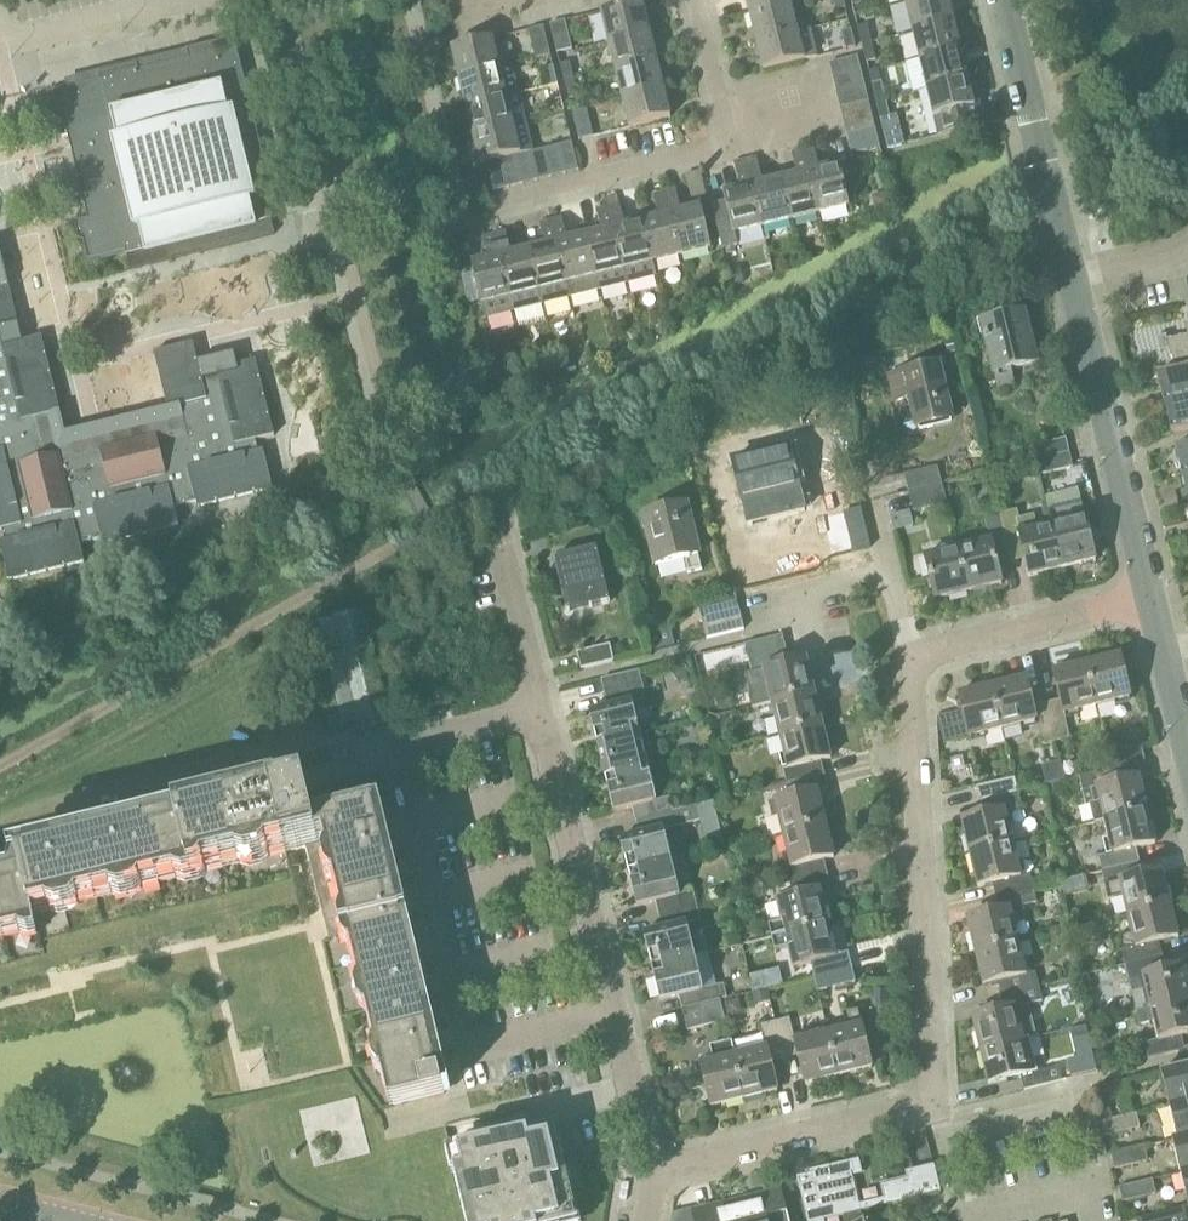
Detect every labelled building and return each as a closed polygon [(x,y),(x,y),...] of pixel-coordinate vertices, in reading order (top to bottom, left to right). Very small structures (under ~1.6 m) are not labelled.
[(750,13),(791,3),(791,0),(747,0),(750,13)] [(844,0),(835,0),(837,11),(846,8),(844,0)] [(914,33),(955,23),(949,0),(924,0),(907,4),(914,33)] [(602,12),(610,43),(651,33),(643,2),(602,12)] [(758,43),(799,33),(791,3),(750,13),(758,43)] [(566,22),(552,25),(558,53),(573,50),(566,22)] [(914,33),(921,60),(962,50),(955,23),(914,33)] [(859,29),(863,45),(872,43),(868,26),(859,29)] [(544,27),(530,30),(536,58),(551,55),(544,27)] [(799,33),(758,43),(765,71),(817,58),(810,30),(799,33)] [(851,30),(842,33),(846,50),(855,48),(851,30)] [(657,60),(651,33),(610,43),(616,70),(657,60)] [(494,39),(459,48),(452,49),(459,78),(501,67),(494,39)] [(83,87),(49,95),(54,117),(58,134),(67,132),(89,221),(76,224),(81,243),(85,242),(90,261),(126,252),(127,257),(271,221),(271,220),(267,202),(274,200),(239,62),(234,40),(225,42),(187,52),(189,60),(139,73),(137,64),(100,73),(102,82),(83,87)] [(876,61),(872,43),(863,45),(867,63),(876,61)] [(921,60),(928,90),(969,80),(965,62),(969,61),(967,50),(962,51),(962,50),(921,60)] [(830,64),(834,79),(862,72),(858,57),(830,64)] [(616,70),(624,100),(665,90),(657,60),(616,70)] [(561,66),(566,83),(575,80),(570,63),(561,66)] [(459,78),(467,107),(508,97),(520,94),(513,64),(501,67),(459,78)] [(545,70),(549,87),(558,84),(554,67),(545,70)] [(834,79),(837,93),(865,86),(862,72),(834,79)] [(579,98),(575,80),(566,83),(570,100),(579,98)] [(969,80),(928,90),(940,136),(985,126),(977,92),(972,94),(969,80)] [(873,85),(877,102),(886,100),(882,83),(873,85)] [(558,84),(549,87),(553,104),(562,102),(558,84)] [(1069,106),(1085,102),(1081,84),(1064,88),(1069,106)] [(837,93),(841,107),(869,100),(865,86),(837,93)] [(672,118),(665,90),(624,100),(630,128),(672,118)] [(508,97),(467,107),(473,134),(515,124),(508,97)] [(872,114),(869,100),(841,107),(844,121),(872,114)] [(891,117),(886,100),(877,102),(881,119),(891,117)] [(573,112),(580,141),(594,137),(588,109),(573,112)] [(844,121),(848,135),(876,128),(872,114),(844,121)] [(515,124),(473,134),(481,165),(488,163),(502,160),(516,156),(530,153),(534,152),(526,121),(515,124)] [(876,128),(848,135),(852,154),(880,148),(876,128)] [(559,146),(566,174),(580,171),(573,142),(559,146)] [(544,149),(551,178),(566,174),(559,146),(544,149)] [(544,149),(530,153),(537,181),(551,178),(544,149)] [(820,170),(815,149),(803,152),(819,214),(850,207),(840,165),(820,170)] [(792,221),(819,214),(803,152),(793,154),(798,176),(781,180),(792,221)] [(537,181),(530,153),(516,156),(522,185),(537,181)] [(516,156),(502,160),(509,188),(522,185),(516,156)] [(502,160),(488,163),(495,191),(509,188),(502,160)] [(763,228),(792,221),(781,180),(764,184),(759,163),(748,165),(763,228)] [(736,234),(762,228),(763,228),(748,165),(737,168),(742,189),(725,194),(727,202),(712,206),(723,251),(739,247),(736,234)] [(677,191),(666,194),(680,256),(712,249),(702,208),(682,212),(677,191)] [(653,263),(680,256),(666,194),(654,197),(660,218),(643,222),(653,263)] [(887,194),(877,196),(874,202),(875,209),(879,211),(890,208),(887,194)] [(1103,195),(1092,198),(1094,210),(1104,207),(1106,207),(1103,195)] [(617,196),(607,198),(609,208),(620,205),(617,196)] [(656,277),(653,263),(643,222),(625,226),(620,205),(609,208),(628,284),(656,277)] [(599,291),(628,284),(609,208),(598,210),(603,231),(586,236),(599,291)] [(570,298),(599,291),(586,236),(568,240),(563,219),(552,222),(570,298)] [(271,221),(127,257),(130,271),(275,235),(271,221)] [(542,305),(570,298),(552,222),(541,225),(546,245),(529,250),(542,305)] [(506,233),(495,235),(514,312),(542,305),(529,250),(511,254),(506,233)] [(472,264),(482,305),(486,319),(514,312),(495,235),(484,238),(490,260),(472,264)] [(19,326),(9,287),(0,251),(0,531),(4,530),(6,541),(0,543),(9,581),(85,563),(80,544),(102,538),(104,545),(179,527),(174,507),(196,502),(198,509),(273,490),(263,451),(257,452),(255,441),(274,436),(256,361),(237,366),(234,355),(198,364),(193,344),(154,353),(168,409),(66,435),(60,413),(42,338),(23,343),(19,326)] [(743,283),(741,269),(729,271),(732,286),(743,283)] [(1026,314),(983,325),(999,389),(1016,385),(1012,370),(1038,364),(1026,314)] [(1167,340),(1166,337),(1158,339),(1161,352),(1169,350),(1174,371),(1187,368),(1187,335),(1167,340)] [(953,341),(944,343),(947,353),(955,351),(953,341)] [(897,401),(911,397),(919,429),(953,421),(939,365),(891,377),(897,401)] [(1174,371),(1157,375),(1165,405),(1187,399),(1187,368),(1174,371)] [(531,381),(535,395),(546,392),(542,378),(531,381)] [(1165,405),(1172,434),(1187,430),(1187,399),(1165,405)] [(1067,439),(1034,448),(1037,461),(1070,452),(1067,439)] [(1187,476),(1187,445),(1175,448),(1183,477),(1187,476)] [(790,448),(733,462),(744,507),(781,498),(786,516),(805,512),(790,448)] [(1071,454),(1038,462),(1041,476),(1074,468),(1071,454)] [(938,467),(905,474),(909,491),(942,483),(938,467)] [(943,485),(910,493),(914,512),(947,504),(943,485)] [(686,506),(644,517),(657,566),(685,560),(688,573),(702,570),(686,506)] [(862,508),(844,513),(854,553),(871,549),(862,508)] [(1052,522),(1064,571),(1097,563),(1083,508),(1051,515),(1052,522)] [(1018,511),(1000,515),(1009,553),(1024,549),(1031,579),(1064,571),(1052,522),(1037,526),(1035,516),(1020,519),(1018,511)] [(991,542),(959,550),(970,594),(1002,586),(995,556),(1009,553),(1000,515),(985,518),(991,542)] [(597,548),(554,558),(563,594),(586,589),(591,607),(610,602),(597,548)] [(937,602),(970,594),(959,550),(926,558),(937,602)] [(334,620),(304,627),(330,731),(360,724),(362,732),(390,725),(363,612),(362,611),(334,618),(333,618),(334,620)] [(707,639),(745,630),(740,611),(702,620),(707,639)] [(669,632),(648,637),(652,651),(673,646),(669,632)] [(745,645),(749,660),(787,650),(783,636),(745,645)] [(578,654),(582,669),(614,662),(611,646),(578,654)] [(752,673),(746,675),(754,708),(772,704),(816,693),(807,660),(790,664),(787,650),(749,660),(752,673)] [(1087,664),(1097,707),(1131,700),(1120,656),(1087,664)] [(690,674),(682,664),(671,672),(679,682),(690,674)] [(1060,701),(1047,704),(1056,742),(1071,739),(1065,715),(1097,707),(1087,664),(1053,672),(1060,701)] [(606,695),(643,685),(640,672),(602,681),(606,695)] [(1042,745),(1056,742),(1047,704),(1032,707),(1025,679),(992,687),(1003,731),(1037,722),(1042,745)] [(590,713),(598,746),(640,736),(633,704),(647,700),(643,685),(606,695),(609,708),(590,713)] [(970,739),(1003,731),(992,687),(960,696),(964,712),(970,737),(970,739)] [(824,726),(816,693),(772,704),(780,737),(824,726)] [(964,712),(938,719),(944,743),(970,737),(964,712)] [(832,759),(824,726),(780,737),(788,770),(783,771),(787,784),(825,775),(822,762),(832,759)] [(598,746),(606,779),(649,769),(640,736),(598,746)] [(1109,754),(1113,769),(1117,768),(1146,761),(1142,746),(1109,754)] [(1121,783),(1117,768),(1113,769),(1079,777),(1086,807),(1090,805),(1095,824),(1105,822),(1148,811),(1140,778),(1121,783)] [(656,801),(649,769),(606,779),(614,813),(633,808),(636,821),(674,812),(671,798),(656,801)] [(790,799),(770,804),(773,818),(780,817),(784,835),(826,825),(818,792),(829,790),(825,775),(787,784),(787,785),(790,799)] [(978,787),(981,802),(1018,793),(1015,778),(978,787)] [(36,926),(33,912),(286,850),(300,846),(307,844),(310,844),(334,939),(352,934),(394,1107),(431,1098),(445,1095),(441,1080),(439,1073),(438,1069),(436,1061),(435,1056),(425,1016),(425,1013),(416,977),(414,972),(410,952),(409,949),(386,857),(385,853),(382,841),(375,811),(367,782),(308,796),(307,792),(306,791),(304,785),(299,787),(290,789),(267,795),(256,797),(242,801),(232,803),(221,806),(211,808),(191,813),(181,816),(157,821),(147,824),(127,829),(117,831),(94,837),(84,839),(75,842),(64,844),(31,852),(25,854),(20,855),(11,857),(12,863),(12,864),(10,873),(7,873),(0,875),(0,934),(36,926)] [(962,822),(970,854),(1013,844),(1005,811),(1022,807),(1018,793),(981,802),(985,816),(962,822)] [(674,812),(636,821),(640,836),(621,840),(629,873),(672,863),(664,831),(702,822),(701,819),(714,816),(711,802),(674,812)] [(1156,845),(1148,811),(1105,822),(1109,840),(1103,842),(1107,855),(1099,857),(1103,873),(1140,864),(1137,849),(1156,845)] [(789,854),(783,856),(786,869),(787,869),(790,884),(828,875),(824,860),(834,857),(826,825),(784,835),(789,854)] [(993,884),(997,899),(1034,890),(1030,875),(1021,877),(1013,844),(970,854),(978,888),(993,884)] [(680,895),(672,863),(629,873),(637,907),(656,903),(659,916),(697,907),(694,892),(680,895)] [(1143,877),(1140,864),(1103,873),(1109,900),(1123,897),(1128,915),(1171,905),(1163,873),(1143,877)] [(768,925),(772,938),(827,924),(820,892),(831,890),(828,875),(790,884),(794,898),(778,902),(782,922),(768,925)] [(1061,882),(1064,897),(1089,891),(1085,876),(1061,882)] [(1037,903),(1034,890),(997,899),(1000,913),(967,920),(975,952),(1018,942),(1010,910),(1037,903)] [(1179,939),(1171,905),(1128,915),(1132,935),(1119,938),(1126,966),(1163,957),(1160,943),(1179,939)] [(701,921),(697,907),(659,916),(662,930),(644,934),(652,968),(695,958),(709,954),(705,937),(690,940),(687,925),(701,921)] [(811,964),(814,977),(852,968),(848,953),(835,956),(827,924),(772,938),(775,951),(789,948),(794,968),(811,964)] [(1001,996),(1039,987),(1036,973),(1026,975),(1018,942),(975,952),(983,986),(998,982),(1001,996)] [(1187,1000),(1187,976),(1186,966),(1166,971),(1163,957),(1126,966),(1132,994),(1137,1013),(1151,1010),(1187,1000)] [(679,997),(682,1010),(720,1000),(720,1001),(728,999),(724,984),(703,990),(695,958),(652,968),(660,1001),(679,997)] [(855,982),(852,968),(814,977),(818,992),(855,982)] [(1005,1011),(973,1019),(981,1051),(1030,1039),(1037,1038),(1029,1005),(1043,1002),(1039,987),(1001,996),(1005,1011)] [(767,991),(752,994),(754,1004),(770,1000),(767,991)] [(720,1000),(682,1010),(687,1026),(688,1031),(725,1022),(724,1017),(720,1001),(720,1000)] [(1151,1010),(1137,1013),(1140,1026),(1154,1022),(1159,1042),(1145,1045),(1149,1060),(1179,1052),(1176,1039),(1187,1036),(1187,1000),(1151,1010)] [(847,1029),(828,1033),(838,1077),(872,1069),(858,1012),(844,1015),(847,1029)] [(790,1018),(775,1022),(785,1060),(799,1056),(806,1085),(838,1077),(828,1033),(795,1041),(790,1018)] [(731,1044),(734,1056),(745,1100),(778,1092),(771,1063),(785,1060),(775,1022),(761,1025),(764,1036),(731,1044)] [(1087,1026),(1071,1030),(1078,1059),(1094,1055),(1087,1026)] [(665,1053),(661,1038),(651,1040),(654,1056),(665,1053)] [(1038,1072),(1030,1039),(981,1051),(989,1085),(1021,1077),(1025,1091),(1061,1082),(1058,1067),(1038,1072)] [(734,1056),(731,1044),(731,1042),(710,1047),(714,1061),(701,1064),(712,1108),(745,1100),(734,1056)] [(1078,1059),(1068,1061),(1072,1077),(1098,1071),(1094,1055),(1078,1059)] [(1169,1106),(1187,1101),(1187,1067),(1161,1073),(1169,1106)] [(1129,1081),(1096,1089),(1099,1103),(1132,1095),(1129,1081)] [(1169,1106),(1177,1140),(1187,1137),(1187,1101),(1169,1106)] [(1109,1107),(1098,1110),(1102,1122),(1113,1119),(1109,1107)] [(1104,1122),(1107,1136),(1140,1128),(1136,1114),(1104,1122)] [(466,1220),(579,1220),(556,1127),(452,1153),(450,1153),(466,1220)] [(1177,1140),(1173,1141),(1181,1174),(1187,1172),(1187,1137),(1177,1140)] [(1145,1147),(1112,1155),(1115,1169),(1148,1161),(1145,1147)] [(850,1166),(831,1170),(830,1167),(810,1172),(811,1175),(797,1179),(807,1220),(824,1220),(843,1216),(861,1212),(941,1192),(935,1166),(907,1172),(908,1180),(882,1186),(885,1199),(859,1205),(850,1166)] [(1156,1195),(1153,1180),(1120,1188),(1123,1202),(1156,1195)] [(782,1190),(692,1212),(694,1220),(789,1220),(782,1190)] [(1137,1220),(1187,1220),(1185,1209),(1137,1220)] [(843,1216),(844,1220),(863,1220),(861,1212),(843,1216)]
